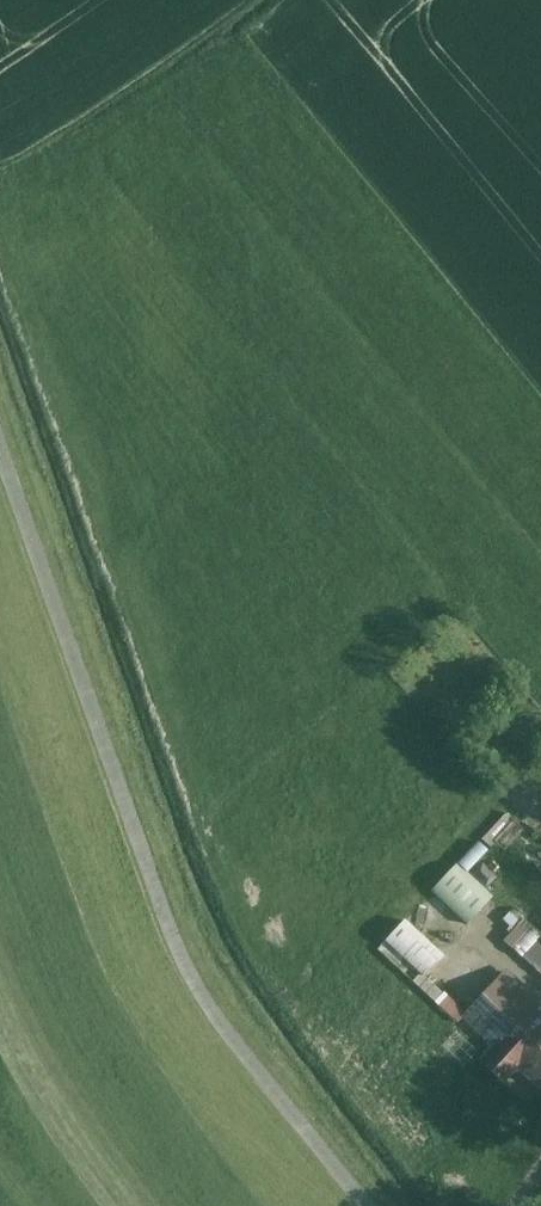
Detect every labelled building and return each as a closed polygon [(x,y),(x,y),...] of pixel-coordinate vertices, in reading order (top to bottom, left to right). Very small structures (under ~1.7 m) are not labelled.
[(467,926),(493,899),(461,868),(435,895),(467,926)] [(430,974),(451,953),(413,914),(392,935),(430,974)] [(508,964),(461,1016),(498,1049),(485,1063),(508,1085),(523,1068),(540,1084),(540,993),(508,964)]
